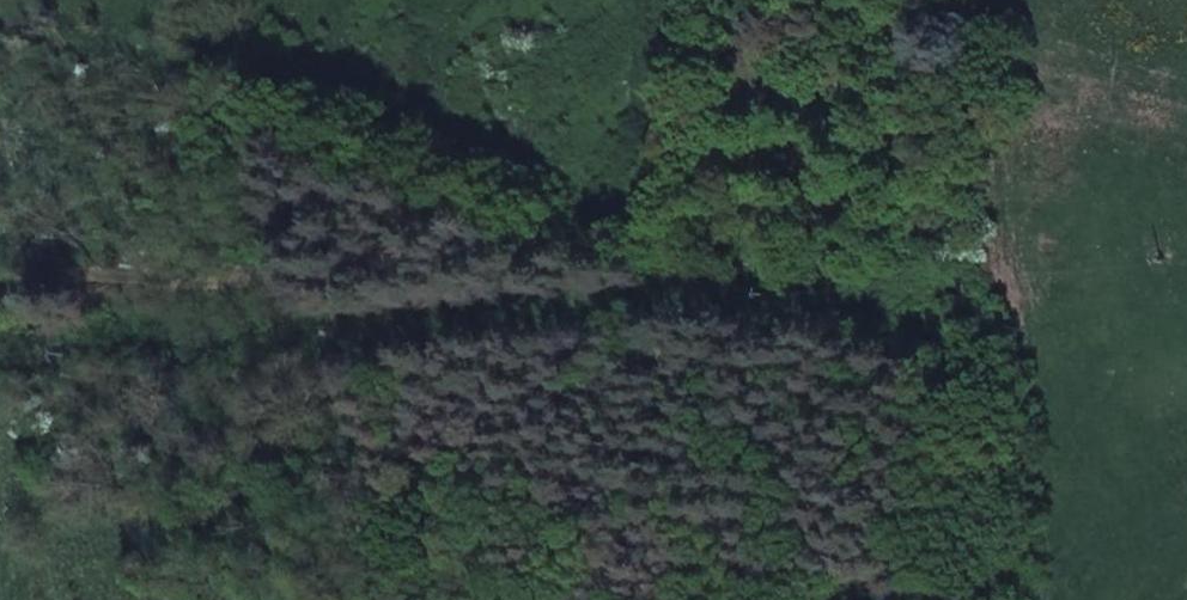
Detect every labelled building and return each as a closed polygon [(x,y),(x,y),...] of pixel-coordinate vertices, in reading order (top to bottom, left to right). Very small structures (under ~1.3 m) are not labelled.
[(957,370),(975,371),(975,356),(958,356),(957,370)]
